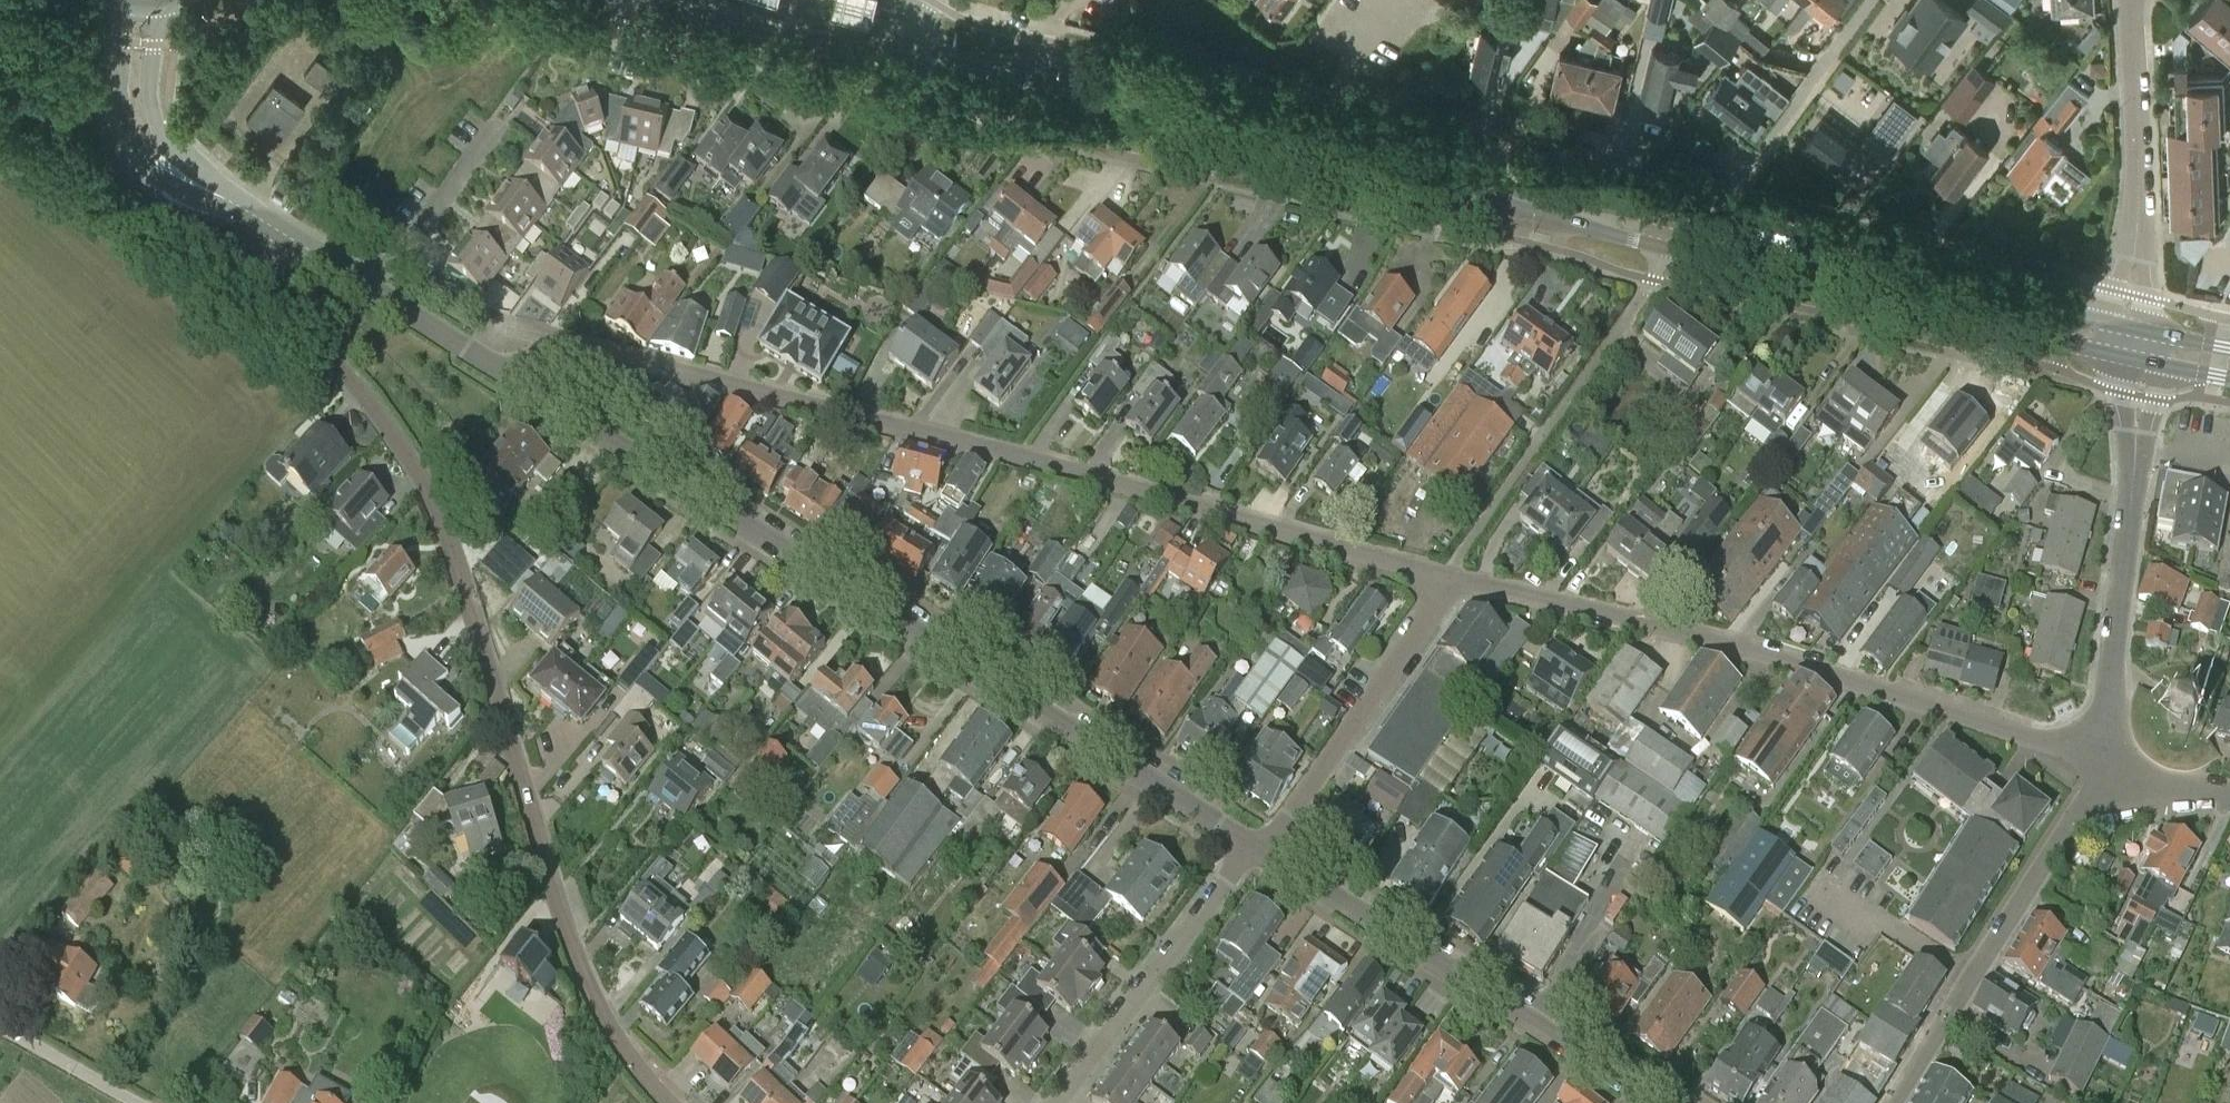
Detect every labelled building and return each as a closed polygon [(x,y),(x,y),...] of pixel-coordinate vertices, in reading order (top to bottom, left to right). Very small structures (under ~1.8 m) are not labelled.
[(877,0),(834,0),(830,14),(870,23),(877,0)] [(1291,0),(1262,0),(1280,14),(1291,0)] [(1517,22),(1551,30),(1552,28),(1558,0),(1522,0),(1517,22)] [(1621,0),(1601,0),(1599,3),(1595,0),(1576,0),(1573,5),(1606,30),(1615,17),(1615,18),(1618,15),(1626,4),(1621,0)] [(1669,15),(1673,0),(1652,0),(1650,10),(1669,15)] [(1701,3),(1716,16),(1729,0),(1703,0),(1701,3)] [(1716,16),(1727,25),(1742,7),(1733,0),(1729,0),(1716,16)] [(1768,5),(1777,13),(1788,0),(1772,0),(1768,5)] [(1844,0),(1809,0),(1807,2),(1807,1),(1790,22),(1798,28),(1815,8),(1829,19),(1844,0)] [(1967,22),(1938,0),(1919,0),(1902,23),(1898,23),(1891,32),(1892,35),(1890,39),(1925,66),(1939,48),(1944,52),(1967,22)] [(2011,19),(1987,0),(1975,0),(1967,10),(1983,22),(1975,33),(1990,46),(2011,19)] [(2011,11),(2018,0),(1996,0),(2011,11)] [(2052,14),(2093,12),(2092,0),(2051,0),(2052,14)] [(2229,24),(2229,0),(2205,0),(2188,20),(2215,42),(2229,24)] [(1626,4),(1618,15),(1628,22),(1636,11),(1626,4)] [(1606,30),(1573,5),(1565,16),(1581,27),(1587,19),(1594,24),(1595,24),(1588,34),(1582,43),(1579,41),(1576,46),(1579,48),(1579,49),(1577,59),(1559,55),(1551,90),(1581,97),(1589,62),(1597,43),(1605,33),(1606,32),(1605,31),(1606,30)] [(1504,68),(1512,34),(1505,32),(1508,19),(1497,16),(1493,36),(1481,33),(1471,75),(1499,81),(1502,67),(1504,68)] [(1709,52),(1718,42),(1728,51),(1740,37),(1717,17),(1697,42),(1709,52)] [(2094,24),(2087,32),(2096,39),(2103,31),(2094,24)] [(2215,42),(2229,55),(2229,24),(2215,42)] [(2174,77),(2187,77),(2185,43),(2189,38),(2180,30),(2172,39),(2174,77)] [(1611,104),(1619,69),(1608,66),(1611,51),(1608,49),(1614,40),(1615,39),(1606,32),(1605,33),(1597,43),(1589,62),(1581,97),(1611,104)] [(1643,92),(1674,99),(1678,81),(1694,85),(1700,61),(1684,57),(1685,56),(1654,48),(1643,92)] [(331,71),(315,58),(303,74),(319,87),(331,71)] [(1966,120),(1996,82),(1972,63),(1942,101),(1966,120)] [(2092,64),(2092,77),(2105,77),(2105,64),(2092,64)] [(1750,91),(1758,81),(1745,71),(1737,81),(1728,74),(1708,99),(1747,130),(1767,104),(1750,91)] [(2017,159),(2008,170),(2018,178),(2019,179),(2019,182),(2020,184),(2023,186),(2026,189),(2028,188),(2031,188),(2031,189),(2041,180),(2043,174),(2051,164),(2058,169),(2068,157),(2062,152),(2062,151),(2043,136),(2054,122),(2062,129),(2088,97),(2068,81),(2011,154),(2017,159)] [(2175,106),(2218,105),(2217,82),(2174,83),(2175,106)] [(278,142),(305,107),(272,83),(246,119),(278,142)] [(594,96),(592,91),(573,97),(575,104),(570,105),(558,120),(561,123),(581,137),(584,133),(605,126),(609,127),(610,127),(616,103),(617,103),(618,100),(598,95),(594,96)] [(1920,118),(1894,99),(1860,143),(1886,163),(1920,118)] [(638,150),(650,105),(630,100),(629,106),(617,103),(616,103),(610,127),(609,127),(606,141),(638,150)] [(680,118),(667,115),(668,109),(650,105),(638,150),(670,158),(674,143),(682,145),(689,135),(695,116),(681,112),(680,118)] [(2175,129),(2218,128),(2218,105),(2175,106),(2175,129)] [(1847,179),(1866,153),(1852,142),(1822,119),(1802,146),(1832,169),(1833,168),(1847,179)] [(561,123),(553,133),(548,129),(536,145),(573,173),(574,172),(582,179),(599,155),(591,149),(593,146),(581,137),(561,123)] [(720,180),(749,142),(725,124),(696,162),(720,180)] [(1988,152),(1964,133),(1953,125),(1945,135),(1939,131),(1926,148),(1942,161),(1932,175),(1943,183),(1944,188),(1949,192),(1954,191),(1956,193),(1988,152)] [(2168,152),(2210,151),(2210,130),(2218,129),(2218,128),(2175,129),(2167,129),(2168,152)] [(753,188),(783,149),(757,130),(749,142),(720,180),(735,192),(744,181),(753,188)] [(553,199),(573,173),(536,145),(524,161),(529,165),(528,167),(522,176),(553,199)] [(819,202),(847,164),(824,147),(800,179),(790,171),(768,199),(789,216),(792,213),(809,226),(824,206),(819,202)] [(306,164),(314,153),(307,148),(299,158),(306,164)] [(2168,175),(2211,174),(2210,151),(2168,152),(2168,175)] [(670,201),(694,170),(679,159),(655,190),(670,201)] [(968,200),(929,171),(911,195),(882,173),(863,199),(895,222),(902,213),(939,240),(968,200)] [(2169,198),(2212,197),(2211,174),(2168,175),(2169,198)] [(285,192),(292,182),(282,175),(275,185),(285,192)] [(553,199),(522,176),(514,185),(509,181),(497,197),(534,225),(553,199)] [(997,237),(999,238),(989,251),(996,257),(1015,233),(1034,208),(1012,191),(993,216),(1006,226),(997,237)] [(601,212),(609,201),(601,195),(593,207),(601,212)] [(514,251),(534,225),(497,197),(485,214),(490,218),(483,227),(514,251)] [(991,197),(977,214),(985,220),(998,203),(991,197)] [(2170,221),(2189,221),(2212,220),(2212,197),(2169,198),(2170,221)] [(647,245),(670,215),(647,198),(632,218),(631,217),(623,228),(624,228),(624,227),(647,245)] [(736,242),(759,211),(745,199),(721,231),(736,242)] [(612,221),(620,209),(612,203),(604,215),(612,221)] [(582,221),(590,210),(582,204),(574,215),(582,221)] [(1015,233),(996,257),(1004,263),(1014,251),(1016,253),(1019,250),(1030,259),(1056,225),(1034,208),(1015,233)] [(1116,217),(1108,210),(1104,211),(1102,214),(1100,213),(1076,245),(1086,253),(1074,268),(1085,277),(1122,230),(1114,224),(1116,221),(1116,217)] [(623,228),(631,217),(624,211),(615,222),(623,228)] [(573,232),(582,221),(574,215),(565,226),(573,232)] [(624,228),(623,228),(615,222),(606,234),(614,240),(624,228)] [(514,251),(483,227),(476,237),(471,233),(458,250),(495,277),(514,251)] [(1125,272),(1144,248),(1122,230),(1085,277),(1096,286),(1113,263),(1125,272)] [(1206,294),(1225,269),(1215,262),(1220,255),(1193,235),(1170,268),(1185,279),(1175,293),(1196,308),(1206,294)] [(2194,263),(2213,239),(2209,236),(2180,237),(2180,252),(2194,263)] [(729,247),(723,263),(758,276),(764,260),(729,247)] [(475,303),(495,277),(458,250),(446,265),(452,269),(444,279),(439,276),(433,283),(444,291),(450,284),(473,302),(475,303)] [(561,307),(589,270),(562,250),(534,287),(561,307)] [(1225,269),(1206,294),(1227,309),(1235,298),(1250,309),(1279,269),(1255,252),(1237,278),(1225,269)] [(542,271),(550,260),(542,254),(533,265),(542,271)] [(777,304),(801,269),(775,260),(755,288),(777,304)] [(1014,302),(1039,271),(1027,262),(1008,285),(990,281),(987,295),(1014,302)] [(942,263),(935,271),(942,277),(949,268),(942,263)] [(1282,299),(1273,293),(1246,331),(1256,338),(1273,315),(1287,324),(1294,314),(1293,313),(1299,303),(1314,314),(1336,282),(1311,264),(1303,276),(1299,273),(1292,283),(1293,283),(1282,299)] [(534,282),(542,271),(533,265),(525,276),(534,282)] [(1036,302),(1056,276),(1044,267),(1024,292),(1036,302)] [(1442,355),(1488,291),(1465,274),(1402,358),(1411,364),(1426,344),(1442,355)] [(645,348),(685,289),(665,276),(644,307),(624,294),(605,321),(645,348)] [(917,319),(938,291),(926,282),(905,309),(917,319)] [(1103,329),(1130,293),(1117,283),(1090,319),(1103,329)] [(1362,315),(1357,311),(1338,337),(1356,350),(1362,349),(1369,339),(1377,345),(1371,355),(1371,361),(1382,369),(1401,343),(1387,333),(1410,301),(1385,283),(1362,315)] [(734,340),(745,303),(728,297),(717,334),(734,340)] [(822,384),(849,338),(788,302),(760,348),(822,384)] [(705,317),(677,309),(649,347),(693,360),(709,316),(706,316),(705,317)] [(1662,369),(1687,387),(1704,365),(1717,375),(1732,354),(1718,344),(1716,346),(1666,310),(1643,341),(1668,360),(1662,369)] [(1081,318),(1072,311),(1069,315),(1078,322),(1081,318)] [(1503,383),(1508,387),(1550,329),(1526,312),(1501,347),(1516,358),(1500,380),(1503,383)] [(981,350),(1002,322),(989,313),(968,341),(981,350)] [(1066,320),(1054,337),(1077,353),(1089,337),(1066,320)] [(999,407),(1031,364),(1018,355),(1028,341),(1002,322),(981,350),(994,360),(974,388),(999,407)] [(911,374),(937,339),(915,323),(889,358),(911,374)] [(1548,381),(1573,346),(1550,329),(1508,387),(1501,397),(1510,404),(1517,393),(1533,370),(1548,381)] [(1286,355),(1302,367),(1320,341),(1304,330),(1286,355)] [(1100,425),(1129,386),(1114,375),(1124,362),(1114,355),(1122,345),(1110,336),(1089,364),(1100,372),(1074,407),(1100,425)] [(932,390),(958,355),(937,339),(911,374),(932,390)] [(1194,457),(1226,415),(1231,409),(1222,401),(1243,373),(1224,359),(1196,395),(1202,399),(1171,439),(1194,457)] [(1283,408),(1304,378),(1301,376),(1302,375),(1283,361),(1257,395),(1276,410),(1279,405),(1283,408)] [(1151,446),(1180,407),(1165,395),(1176,381),(1154,365),(1132,393),(1144,402),(1125,427),(1151,446)] [(1343,395),(1351,382),(1331,368),(1322,381),(1343,395)] [(1750,422),(1775,387),(1751,370),(1726,404),(1725,403),(1725,404),(1749,422),(1749,421),(1750,422)] [(1466,377),(1457,389),(1458,389),(1471,398),(1479,387),(1466,377)] [(1851,426),(1875,394),(1852,377),(1828,409),(1829,409),(1819,422),(1830,430),(1839,418),(1851,426)] [(1763,474),(1772,461),(1787,441),(1777,434),(1804,400),(1779,381),(1775,387),(1750,422),(1761,430),(1771,438),(1760,452),(1751,465),(1763,474)] [(667,392),(660,387),(647,408),(692,437),(702,420),(706,422),(721,399),(696,393),(690,403),(669,389),(667,392)] [(1962,387),(1922,440),(1951,461),(1991,409),(1962,387)] [(1471,398),(1458,389),(1450,401),(1448,399),(1422,434),(1425,436),(1406,462),(1413,466),(1461,501),(1513,429),(1471,398)] [(1330,393),(1322,404),(1344,420),(1352,409),(1330,393)] [(1874,443),(1898,411),(1875,394),(1851,426),(1842,438),(1853,447),(1864,455),(1872,443),(1874,443)] [(1676,443),(1667,453),(1683,465),(1720,418),(1716,416),(1725,404),(1725,403),(1716,396),(1707,408),(1705,407),(1700,412),(1676,443)] [(725,459),(752,415),(729,400),(702,444),(725,459)] [(1691,405),(1667,435),(1676,443),(1700,412),(1691,405)] [(1285,483),(1297,467),(1295,466),(1311,442),(1293,429),(1301,416),(1290,409),(1282,421),(1285,423),(1256,463),(1285,483)] [(1362,428),(1356,423),(1348,417),(1333,438),(1332,439),(1345,450),(1362,428)] [(2039,469),(2045,462),(2057,444),(2022,420),(1994,459),(2009,470),(2015,462),(2029,472),(2034,465),(2039,469)] [(801,459),(784,448),(792,435),(778,426),(761,451),(753,446),(735,474),(769,498),(792,462),(797,465),(801,459)] [(1406,426),(1389,450),(1406,461),(1422,436),(1406,426)] [(522,430),(519,430),(515,427),(466,487),(500,515),(535,473),(547,483),(560,467),(549,457),(550,456),(548,454),(547,451),(542,446),(538,446),(528,438),(528,435),(522,430)] [(312,498),(349,458),(316,428),(282,465),(279,462),(272,462),(266,469),(267,477),(280,488),(290,477),(312,498)] [(913,493),(925,451),(903,445),(894,477),(908,481),(905,491),(913,493)] [(1357,465),(1368,453),(1358,445),(1347,458),(1339,451),(1314,483),(1333,497),(1357,465)] [(1401,460),(1381,445),(1372,456),(1393,471),(1401,460)] [(938,489),(947,457),(925,451),(913,493),(922,495),(924,485),(938,489)] [(1778,482),(1795,458),(1784,451),(1767,473),(1778,482)] [(1710,465),(1698,456),(1690,467),(1701,476),(1710,465)] [(964,518),(968,512),(962,508),(986,469),(967,457),(942,499),(960,511),(958,514),(964,518)] [(831,481),(839,469),(824,460),(817,473),(831,481)] [(1876,504),(1891,485),(1868,466),(1853,485),(1876,504)] [(1534,498),(1519,518),(1543,536),(1570,500),(1555,489),(1559,483),(1551,477),(1541,469),(1524,490),(1534,498)] [(2002,495),(2019,509),(2035,488),(2018,475),(2002,495)] [(358,556),(387,523),(376,514),(387,502),(359,476),(327,512),(335,520),(327,529),(358,556)] [(828,489),(808,476),(804,481),(801,478),(795,487),(801,491),(789,508),(807,521),(828,489)] [(857,503),(867,486),(869,483),(858,476),(850,487),(840,480),(832,492),(828,489),(807,521),(825,533),(848,497),(857,503)] [(2223,528),(2228,499),(2212,496),(2214,485),(2166,476),(2158,519),(2223,528)] [(868,511),(874,502),(863,495),(869,483),(867,486),(857,503),(860,505),(868,511)] [(1825,520),(1843,498),(1829,487),(1812,509),(1815,512),(1825,520)] [(1760,499),(1733,533),(1738,537),(1744,530),(1755,539),(1756,538),(1763,543),(1761,544),(1779,558),(1801,531),(1810,538),(1825,520),(1815,512),(1810,519),(1803,513),(1793,525),(1789,521),(1774,509),(1782,498),(1768,488),(1760,499)] [(904,511),(909,494),(902,491),(896,509),(904,511)] [(1629,569),(1627,572),(1638,581),(1640,577),(1650,584),(1671,557),(1679,547),(1698,562),(1737,510),(1716,493),(1701,512),(1699,515),(1684,535),(1679,530),(1682,526),(1668,515),(1666,518),(1628,568),(1629,569)] [(1570,500),(1543,536),(1567,554),(1582,535),(1592,542),(1611,518),(1601,510),(1599,513),(1575,495),(1570,500)] [(2045,510),(2044,514),(2055,517),(2050,535),(2084,545),(2093,511),(2059,501),(2048,498),(2045,510)] [(1627,524),(1606,551),(1628,568),(1666,518),(1643,501),(1634,512),(1643,521),(1636,531),(1627,524)] [(879,519),(885,510),(874,502),(868,511),(879,519)] [(640,580),(659,557),(648,547),(662,530),(629,503),(607,530),(626,546),(623,551),(635,561),(628,570),(640,580)] [(855,553),(872,527),(862,520),(868,511),(860,505),(836,540),(855,553)] [(922,524),(927,515),(914,507),(909,516),(922,524)] [(1835,564),(1839,567),(1840,566),(1874,593),(1916,540),(1904,531),(1883,514),(1874,507),(1845,543),(1849,546),(1835,564)] [(964,518),(958,514),(948,508),(939,522),(927,515),(922,524),(955,544),(970,521),(971,522),(975,516),(968,512),(964,518)] [(2018,522),(2027,522),(2027,511),(2018,511),(2018,522)] [(2219,555),(2223,528),(2158,519),(2157,525),(2172,528),(2169,546),(2219,555)] [(893,570),(911,542),(913,538),(890,523),(870,555),(893,570)] [(1360,523),(1356,531),(1367,536),(1371,529),(1360,523)] [(1168,524),(1155,545),(1166,553),(1180,532),(1168,524)] [(1733,533),(1688,591),(1730,623),(1779,558),(1761,544),(1763,543),(1756,538),(1755,539),(1744,530),(1738,537),(1733,533)] [(213,532),(208,538),(214,544),(220,538),(213,532)] [(992,551),(964,532),(954,546),(953,546),(931,579),(961,599),(984,563),(992,551)] [(2032,532),(2028,544),(2039,546),(2042,535),(2032,532)] [(572,560),(584,548),(569,534),(558,547),(572,560)] [(2046,548),(2040,569),(2075,578),(2084,545),(2050,535),(2046,548)] [(509,573),(524,555),(504,538),(489,557),(509,573)] [(916,584),(936,552),(913,538),(911,542),(893,570),(916,584)] [(2225,539),(2218,575),(2229,578),(2229,540),(2225,539)] [(1198,558),(1175,542),(1140,592),(1139,592),(1151,601),(1171,570),(1184,578),(1181,584),(1195,593),(1188,604),(1196,609),(1230,558),(1208,543),(1198,558)] [(1045,587),(1066,556),(1047,543),(1026,575),(1045,587)] [(693,597),(703,585),(719,566),(693,545),(677,564),(677,565),(666,577),(678,587),(679,586),(693,597)] [(402,563),(391,552),(377,566),(374,566),(357,585),(381,608),(413,574),(412,571),(412,567),(406,562),(402,563)] [(1070,585),(1085,563),(1069,552),(1057,570),(1058,571),(1014,636),(1033,649),(1064,604),(1055,597),(1066,582),(1070,585)] [(1902,597),(1925,564),(1911,553),(1887,586),(1902,597)] [(515,595),(538,567),(524,555),(509,573),(489,557),(481,566),(515,595)] [(510,613),(552,650),(580,617),(552,593),(572,569),(556,555),(536,579),(538,581),(510,613)] [(1024,570),(1006,558),(999,567),(992,562),(959,609),(994,633),(1030,580),(1022,574),(1024,570)] [(1831,579),(1830,578),(1809,560),(1771,606),(1794,625),(1803,614),(1831,579)] [(1839,567),(1839,568),(1830,578),(1831,579),(1803,614),(1838,641),(1874,593),(1840,566),(1839,567)] [(1314,626),(1323,613),(1319,610),(1332,593),(1327,579),(1300,569),(1281,595),(1303,610),(1299,615),(1314,626)] [(2177,614),(2188,583),(2150,569),(2138,599),(2177,614)] [(2229,584),(2229,578),(2218,575),(2216,590),(2228,596),(2229,584)] [(1999,611),(2003,592),(2006,584),(1977,577),(1970,604),(1999,611)] [(725,632),(754,595),(736,580),(706,616),(725,632)] [(1104,644),(1130,605),(1139,592),(1140,592),(1125,582),(1103,615),(1081,600),(1043,655),(1065,671),(1091,634),(1104,644)] [(1143,614),(1151,602),(1150,602),(1151,601),(1139,592),(1130,605),(1143,614)] [(1263,593),(1254,605),(1260,609),(1269,598),(1263,593)] [(1319,642),(1311,653),(1325,662),(1336,646),(1344,652),(1354,640),(1360,645),(1387,609),(1367,593),(1339,630),(1335,627),(1326,640),(1319,642)] [(743,647),(773,611),(754,595),(725,632),(714,644),(729,656),(710,678),(723,688),(741,666),(732,659),(743,646),(743,647)] [(2208,634),(2219,603),(2219,602),(2202,597),(2192,629),(2208,634)] [(680,631),(698,608),(688,599),(669,622),(680,631)] [(2073,643),(2082,608),(2047,599),(2038,633),(2073,643)] [(1885,674),(1925,619),(1899,601),(1860,655),(1885,674)] [(1487,620),(1468,607),(1438,649),(1441,650),(1486,683),(1494,688),(1534,634),(1515,620),(1508,630),(1490,617),(1487,620)] [(800,646),(811,633),(787,613),(752,653),(770,669),(760,681),(762,682),(795,641),(800,646)] [(368,656),(405,638),(398,622),(361,641),(368,656)] [(682,654),(700,633),(688,622),(670,644),(682,654)] [(1123,709),(1164,648),(1130,625),(1089,686),(1123,709)] [(1934,640),(1924,674),(1959,683),(1968,650),(1971,636),(1961,633),(1940,628),(1936,641),(1934,640)] [(2165,650),(2169,632),(2150,628),(2147,647),(2165,650)] [(1210,736),(1195,757),(1209,768),(1215,760),(1219,764),(1230,749),(1225,746),(1231,737),(1226,734),(1246,708),(1261,719),(1304,661),(1305,661),(1307,659),(1311,653),(1282,632),(1275,642),(1242,687),(1234,699),(1236,700),(1210,736)] [(790,685),(825,645),(811,633),(800,646),(795,641),(762,682),(778,696),(788,684),(790,685)] [(2064,676),(2073,643),(2038,633),(2029,667),(2064,676)] [(1114,650),(1119,641),(1110,635),(1104,644),(1114,650)] [(1555,643),(1532,676),(1573,704),(1577,699),(1596,671),(1555,643)] [(635,685),(645,674),(660,656),(647,646),(616,684),(628,694),(634,686),(635,686),(635,685)] [(1164,736),(1216,659),(1199,647),(1182,673),(1165,662),(1130,713),(1164,736)] [(554,709),(579,678),(565,667),(574,656),(564,648),(533,686),(542,693),(539,697),(554,709)] [(1623,730),(1661,676),(1624,649),(1586,704),(1623,730)] [(1411,793),(1420,781),(1419,780),(1433,757),(1486,683),(1441,650),(1368,753),(1395,771),(1390,779),(1411,793)] [(1968,650),(1959,683),(1992,693),(2002,659),(1968,650)] [(1700,739),(1741,680),(1700,652),(1659,711),(1700,739)] [(408,756),(420,743),(440,720),(449,728),(461,714),(433,690),(448,674),(426,654),(399,684),(403,688),(395,697),(412,713),(389,739),(408,756)] [(1307,659),(1305,661),(1296,674),(1322,693),(1332,678),(1307,659)] [(2131,720),(2131,727),(2132,731),(2133,735),(2135,739),(2137,743),(2139,747),(2142,750),(2143,752),(2145,753),(2146,755),(2148,756),(2150,757),(2151,759),(2156,762),(2161,764),(2166,766),(2172,768),(2177,768),(2183,769),(2187,769),(2192,768),(2196,767),(2201,766),(2205,764),(2209,762),(2213,760),(2216,757),(2218,758),(2219,759),(2220,758),(2191,732),(2192,731),(2194,730),(2195,729),(2196,727),(2197,726),(2198,724),(2199,723),(2200,721),(2216,735),(2229,699),(2229,692),(2229,689),(2226,685),(2223,682),(2220,679),(2217,676),(2214,673),(2210,671),(2206,669),(2202,667),(2198,666),(2194,665),(2189,664),(2184,664),(2179,664),(2174,665),(2168,666),(2164,668),(2159,670),(2154,673),(2150,676),(2149,675),(2148,674),(2147,675),(2146,675),(2176,701),(2175,701),(2173,702),(2172,703),(2171,704),(2170,705),(2169,706),(2168,708),(2168,709),(2167,710),(2167,712),(2137,686),(2136,687),(2137,688),(2138,689),(2135,695),(2133,701),(2132,708),(2131,714),(2131,720)] [(582,725),(612,687),(601,679),(588,668),(579,678),(554,709),(569,721),(572,717),(582,725)] [(1773,787),(1835,701),(1794,673),(1734,760),(1773,787)] [(634,686),(654,702),(660,708),(670,695),(645,674),(635,685),(635,686),(634,686)] [(836,683),(825,674),(795,711),(808,722),(803,728),(811,735),(817,728),(830,739),(809,765),(820,774),(844,744),(835,736),(873,689),(853,674),(846,683),(840,678),(836,683)] [(1290,713),(1308,689),(1295,680),(1277,704),(1290,713)] [(1176,743),(1195,757),(1210,736),(1236,700),(1234,699),(1242,687),(1234,681),(1217,704),(1209,699),(1198,714),(1197,713),(1176,743)] [(639,721),(654,702),(634,686),(628,694),(629,695),(618,707),(629,716),(610,741),(619,748),(603,768),(626,787),(654,752),(640,741),(650,729),(639,721)] [(1511,731),(1525,711),(1493,689),(1480,709),(1511,731)] [(1573,704),(1568,712),(1573,715),(1582,703),(1577,699),(1573,704)] [(2224,738),(2229,723),(2229,699),(2216,735),(2224,738)] [(1342,710),(1328,700),(1319,713),(1333,723),(1342,710)] [(901,760),(913,745),(896,731),(905,719),(883,702),(858,734),(880,751),(884,746),(901,760)] [(708,748),(719,736),(725,728),(706,710),(694,724),(687,732),(699,742),(699,740),(708,748)] [(937,807),(948,792),(947,791),(994,727),(977,715),(936,769),(936,770),(933,774),(934,774),(919,794),(905,783),(895,797),(892,794),(885,803),(851,847),(873,863),(865,873),(879,883),(936,806),(937,807)] [(1849,791),(1858,779),(1862,782),(1893,738),(1861,715),(1829,759),(1833,762),(1825,774),(1849,791)] [(685,716),(680,722),(688,729),(693,723),(685,716)] [(1727,762),(1747,734),(1730,722),(1711,751),(1727,762)] [(970,795),(1010,740),(994,727),(947,791),(948,792),(963,802),(969,794),(970,795)] [(1540,764),(1593,800),(1618,764),(1565,727),(1540,764)] [(1248,793),(1274,755),(1282,743),(1266,732),(1231,782),(1248,793)] [(1673,794),(1692,765),(1644,733),(1625,762),(1673,794)] [(689,738),(683,734),(676,743),(682,747),(689,738)] [(2003,801),(1985,787),(1994,775),(1946,738),(1914,780),(1962,817),(1972,825),(1909,924),(1952,951),(2015,851),(2005,844),(2012,835),(2023,844),(2049,810),(2016,784),(2003,801)] [(737,772),(746,761),(723,743),(714,754),(737,772)] [(1282,743),(1274,755),(1248,793),(1270,809),(1294,776),(1290,773),(1301,757),(1293,751),(1282,743)] [(747,805),(785,759),(768,744),(730,791),(747,805)] [(1364,778),(1371,767),(1353,755),(1332,784),(1344,792),(1357,773),(1364,778)] [(703,766),(708,770),(704,774),(723,790),(735,776),(711,756),(703,766)] [(684,820),(712,785),(679,758),(651,793),(684,820)] [(1669,848),(1693,811),(1620,763),(1596,799),(1669,848)] [(1029,812),(1049,787),(1025,768),(995,807),(986,800),(970,819),(953,842),(969,854),(1000,813),(1022,830),(1034,816),(1029,812)] [(1389,779),(1379,773),(1363,797),(1394,818),(1395,816),(1411,793),(1390,779),(1389,779)] [(851,847),(885,803),(892,794),(890,793),(898,783),(886,774),(870,795),(859,804),(850,797),(825,828),(851,847)] [(1419,831),(1442,795),(1420,781),(1411,793),(1395,816),(1419,831)] [(1103,809),(1073,789),(1063,804),(1061,804),(1049,822),(1040,836),(1070,857),(1103,809)] [(1842,858),(1871,819),(1886,798),(1875,790),(1830,850),(1842,858)] [(446,809),(441,806),(444,802),(434,793),(410,823),(417,829),(422,824),(432,832),(452,826),(457,844),(464,842),(468,854),(500,844),(485,797),(446,809)] [(1333,849),(1342,836),(1337,833),(1349,816),(1346,814),(1350,809),(1349,809),(1351,805),(1341,798),(1315,837),(1333,849)] [(909,888),(958,824),(937,807),(936,806),(879,883),(888,889),(896,879),(909,888)] [(1353,862),(1376,827),(1350,809),(1346,814),(1349,816),(1337,833),(1342,836),(1333,849),(1353,862)] [(1482,946),(1531,874),(1539,879),(1575,825),(1552,810),(1522,854),(1501,840),(1495,849),(1494,849),(1445,920),(1482,946)] [(1744,811),(1706,864),(1726,878),(1727,876),(1743,854),(1758,834),(1764,826),(1744,811)] [(1451,847),(1457,838),(1431,821),(1390,883),(1409,896),(1438,852),(1442,853),(1447,844),(1451,847)] [(1726,878),(1706,906),(1743,932),(1764,902),(1779,912),(1783,915),(1814,873),(1759,835),(1765,827),(1764,826),(1758,834),(1743,854),(1727,876),(1726,878)] [(2124,925),(2135,931),(2148,908),(2147,907),(2160,882),(2183,840),(2165,831),(2144,871),(2151,875),(2124,925)] [(1573,890),(1582,875),(1578,873),(1594,848),(1572,834),(1542,882),(1542,881),(1494,954),(1541,982),(1569,938),(1565,935),(1588,900),(1573,890)] [(1429,908),(1469,846),(1457,838),(1451,847),(1447,844),(1442,853),(1438,852),(1409,896),(1429,908)] [(814,840),(807,848),(814,854),(820,847),(821,845),(814,840)] [(2148,908),(2135,931),(2127,946),(2135,951),(2137,948),(2139,949),(2161,910),(2163,911),(2169,900),(2164,897),(2170,886),(2177,890),(2199,849),(2183,840),(2160,882),(2147,907),(2148,908)] [(1875,883),(1892,860),(1869,843),(1852,866),(1875,883)] [(1142,922),(1180,873),(1144,845),(1105,895),(1078,873),(1051,907),(1085,934),(1113,899),(1142,922)] [(134,880),(145,869),(124,849),(113,860),(134,880)] [(827,853),(822,859),(833,868),(838,861),(827,853)] [(809,857),(798,877),(815,886),(826,866),(809,857)] [(660,886),(673,870),(660,860),(642,881),(651,889),(655,884),(660,889),(653,896),(647,890),(621,921),(624,924),(619,929),(632,939),(636,934),(639,936),(672,896),(660,886)] [(983,993),(1066,887),(1036,865),(1000,910),(1012,920),(983,957),(990,962),(972,985),(983,993)] [(801,914),(742,866),(725,887),(740,899),(749,888),(793,924),(801,914)] [(2123,899),(2135,877),(2125,872),(2113,894),(2123,899)] [(442,900),(453,889),(437,874),(426,884),(442,900)] [(79,929),(113,889),(97,875),(63,915),(79,929)] [(694,924),(716,898),(706,890),(685,916),(694,924)] [(687,904),(675,894),(673,897),(672,896),(639,936),(658,952),(683,921),(677,916),(687,904)] [(1251,899),(1219,944),(1238,957),(1229,970),(1240,979),(1228,994),(1233,998),(1220,1015),(1232,1024),(1281,959),(1265,947),(1283,921),(1251,899)] [(489,924),(502,924),(502,912),(489,913),(489,924)] [(2226,926),(2218,950),(2229,954),(2229,914),(2226,926)] [(2076,965),(2083,954),(2073,948),(2070,948),(2061,942),(2066,934),(2034,915),(2024,931),(2068,959),(2076,965)] [(2183,923),(2175,939),(2188,945),(2195,929),(2183,923)] [(1093,996),(1102,984),(1097,980),(1104,971),(1089,960),(1099,947),(1068,924),(1052,945),(1065,954),(1055,967),(1093,996)] [(1624,955),(1633,942),(1617,931),(1608,944),(1624,955)] [(2082,989),(2087,981),(2076,975),(2077,973),(2064,965),(2068,959),(2024,931),(2014,947),(2082,989)] [(553,963),(540,953),(541,952),(523,938),(501,967),(519,981),(520,979),(533,989),(534,988),(545,997),(559,980),(547,971),(553,963)] [(666,1028),(691,999),(679,989),(705,957),(685,940),(658,973),(666,979),(642,1008),(666,1028)] [(1316,970),(1327,953),(1309,940),(1265,1004),(1281,1015),(1313,969),(1316,970)] [(1843,982),(1854,965),(1824,944),(1813,960),(1815,962),(1809,970),(1819,978),(1825,970),(1843,982)] [(90,1013),(100,995),(87,987),(97,971),(54,946),(34,980),(47,987),(46,990),(75,1007),(77,1005),(90,1013)] [(2073,1004),(2082,989),(2014,947),(2004,963),(2073,1004)] [(875,953),(862,969),(880,982),(883,978),(892,966),(875,953)] [(1334,985),(1347,966),(1327,953),(1316,970),(1313,969),(1281,1015),(1297,1027),(1329,981),(1334,985)] [(1668,962),(1660,955),(1655,961),(1654,960),(1640,978),(1611,959),(1599,978),(1596,976),(1587,991),(1598,998),(1595,1004),(1612,1015),(1621,1001),(1625,1004),(1639,982),(1650,988),(1665,968),(1664,968),(1668,962)] [(1918,1029),(1915,1027),(1945,980),(1916,960),(1885,1007),(1883,1008),(1835,1080),(1840,1084),(1826,1102),(1870,1102),(1918,1029)] [(1342,1030),(1382,978),(1363,964),(1342,991),(1347,994),(1327,1020),(1342,1030)] [(1093,996),(1055,967),(1045,981),(1032,972),(1018,991),(1017,991),(1043,1011),(1052,1000),(1072,1015),(1079,1006),(1083,1009),(1093,996)] [(748,1014),(772,986),(754,971),(730,999),(748,1014)] [(1665,1061),(1710,998),(1674,975),(1628,1037),(1665,1061)] [(1744,1016),(1762,990),(1740,975),(1722,1000),(1744,1016)] [(1994,977),(1977,1005),(1995,1017),(1991,1025),(2009,1037),(2014,1029),(2019,1032),(2022,1029),(2024,1030),(2027,1030),(2034,1019),(2034,1015),(2031,1014),(2037,1004),(1994,977)] [(1043,1011),(1017,991),(1018,991),(1012,987),(996,1008),(1008,1018),(999,1031),(1037,1061),(1047,1048),(1042,1044),(1049,1035),(1029,1020),(1037,1009),(1042,1012),(1043,1011)] [(1776,1023),(1770,1019),(1784,1000),(1770,990),(1756,1009),(1769,1019),(1776,1023)] [(1784,1000),(1770,1019),(1776,1023),(1776,1024),(1795,996),(1790,992),(1784,1000)] [(1370,1056),(1403,1012),(1382,995),(1349,1040),(1370,1056)] [(1858,1014),(1832,995),(1777,1072),(1775,1071),(1772,1075),(1774,1076),(1767,1087),(1770,1089),(1760,1102),(1812,1102),(1817,1095),(1815,1085),(1810,1081),(1858,1014)] [(795,1026),(806,1012),(791,1001),(780,1015),(795,1026)] [(2117,1001),(2113,1008),(2122,1013),(2126,1006),(2117,1001)] [(2109,1040),(2121,1015),(2099,1004),(2087,1027),(2109,1040)] [(1392,1074),(1422,1034),(1400,1018),(1404,1013),(1403,1012),(1370,1056),(1392,1074)] [(271,1032),(255,1019),(240,1038),(257,1050),(271,1032)] [(947,1037),(955,1026),(950,1022),(941,1033),(947,1037)] [(2229,1022),(2219,1051),(2229,1054),(2229,1022)] [(1165,1066),(1180,1046),(1151,1024),(1136,1044),(1165,1066)] [(2086,1029),(2076,1024),(2048,1080),(2081,1097),(2109,1040),(2087,1027),(2086,1029)] [(782,1095),(791,1085),(792,1085),(778,1072),(792,1057),(808,1033),(797,1025),(781,1047),(780,1048),(779,1047),(770,1058),(762,1067),(769,1074),(764,1078),(741,1102),(742,1102),(774,1102),(778,1099),(782,1095)] [(1231,1052),(1245,1034),(1234,1026),(1221,1043),(1231,1052)] [(1198,1057),(1211,1040),(1198,1030),(1185,1047),(1198,1057)] [(1745,1030),(1706,1086),(1724,1097),(1744,1066),(1761,1041),(1745,1030)] [(711,1073),(746,1036),(743,1039),(734,1031),(725,1041),(716,1032),(693,1056),(711,1073)] [(1037,1061),(999,1031),(988,1045),(976,1035),(960,1056),(985,1075),(986,1074),(994,1063),(1015,1079),(1023,1070),(1028,1074),(1037,1061)] [(1251,1083),(1266,1064),(1265,1064),(1281,1043),(1265,1031),(1249,1051),(1251,1053),(1242,1065),(1243,1066),(1238,1073),(1251,1083)] [(2134,1032),(2127,1035),(2130,1045),(2138,1043),(2134,1032)] [(936,1052),(943,1043),(931,1034),(924,1043),(936,1052)] [(2116,1034),(2112,1041),(2119,1045),(2123,1038),(2116,1034)] [(936,1054),(911,1035),(891,1061),(915,1080),(936,1054)] [(711,1073),(729,1090),(764,1053),(746,1036),(711,1073)] [(1454,1049),(1437,1037),(1389,1102),(1415,1102),(1435,1076),(1432,1073),(1439,1063),(1443,1065),(1454,1049)] [(1724,1097),(1732,1102),(1744,1102),(1779,1054),(1764,1043),(1761,1041),(1744,1066),(1724,1097)] [(1151,1085),(1165,1066),(1136,1044),(1121,1063),(1151,1085)] [(1454,1049),(1443,1065),(1439,1063),(1432,1073),(1435,1076),(1415,1102),(1435,1102),(1444,1091),(1441,1089),(1446,1083),(1459,1093),(1478,1067),(1454,1049)] [(1551,1082),(1515,1055),(1479,1102),(1534,1102),(1551,1082)] [(960,1056),(959,1057),(964,1061),(949,1080),(961,1089),(951,1102),(952,1102),(999,1102),(982,1090),(991,1078),(986,1074),(985,1075),(960,1056)] [(1151,1085),(1121,1063),(1107,1082),(1135,1102),(1137,1102),(1151,1085)] [(1972,1093),(1932,1069),(1913,1102),(1967,1102),(1972,1093)] [(267,1102),(348,1102),(351,1097),(318,1079),(311,1092),(302,1088),(281,1077),(267,1102)] [(1291,1098),(1270,1081),(1253,1102),(1254,1102),(1288,1102),(1291,1098)] [(1107,1082),(1092,1102),(1094,1102),(1135,1102),(1107,1082)] [(1997,1102),(2037,1102),(2039,1100),(2019,1089),(2009,1083),(1997,1102)] [(774,1102),(819,1102),(827,1093),(817,1084),(805,1099),(791,1085),(782,1095),(774,1102)] [(1572,1084),(1557,1102),(1597,1102),(1572,1084)]
